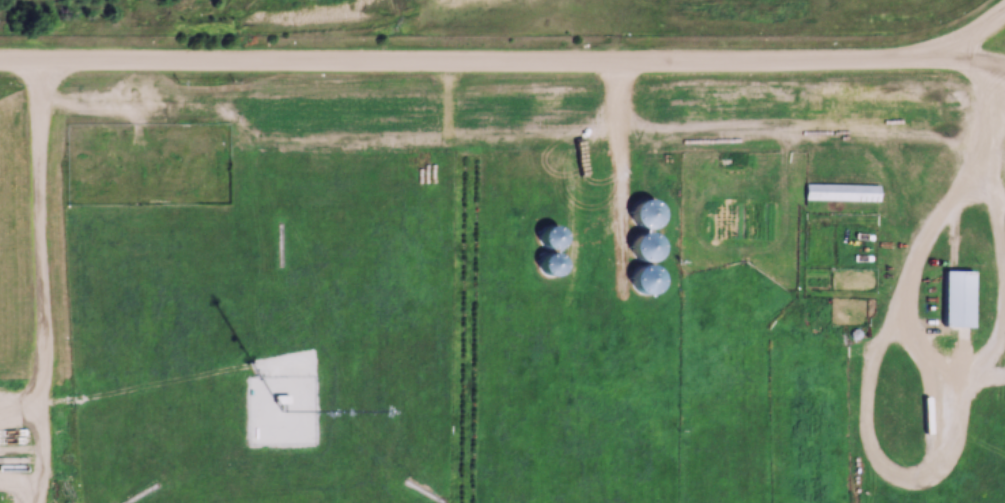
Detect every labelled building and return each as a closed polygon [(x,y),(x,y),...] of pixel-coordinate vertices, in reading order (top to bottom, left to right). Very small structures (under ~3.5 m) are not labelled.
[(803,183),(876,185),(876,203),(802,200),(803,183)] [(937,324),(941,268),(969,270),(966,325),(937,324)]
